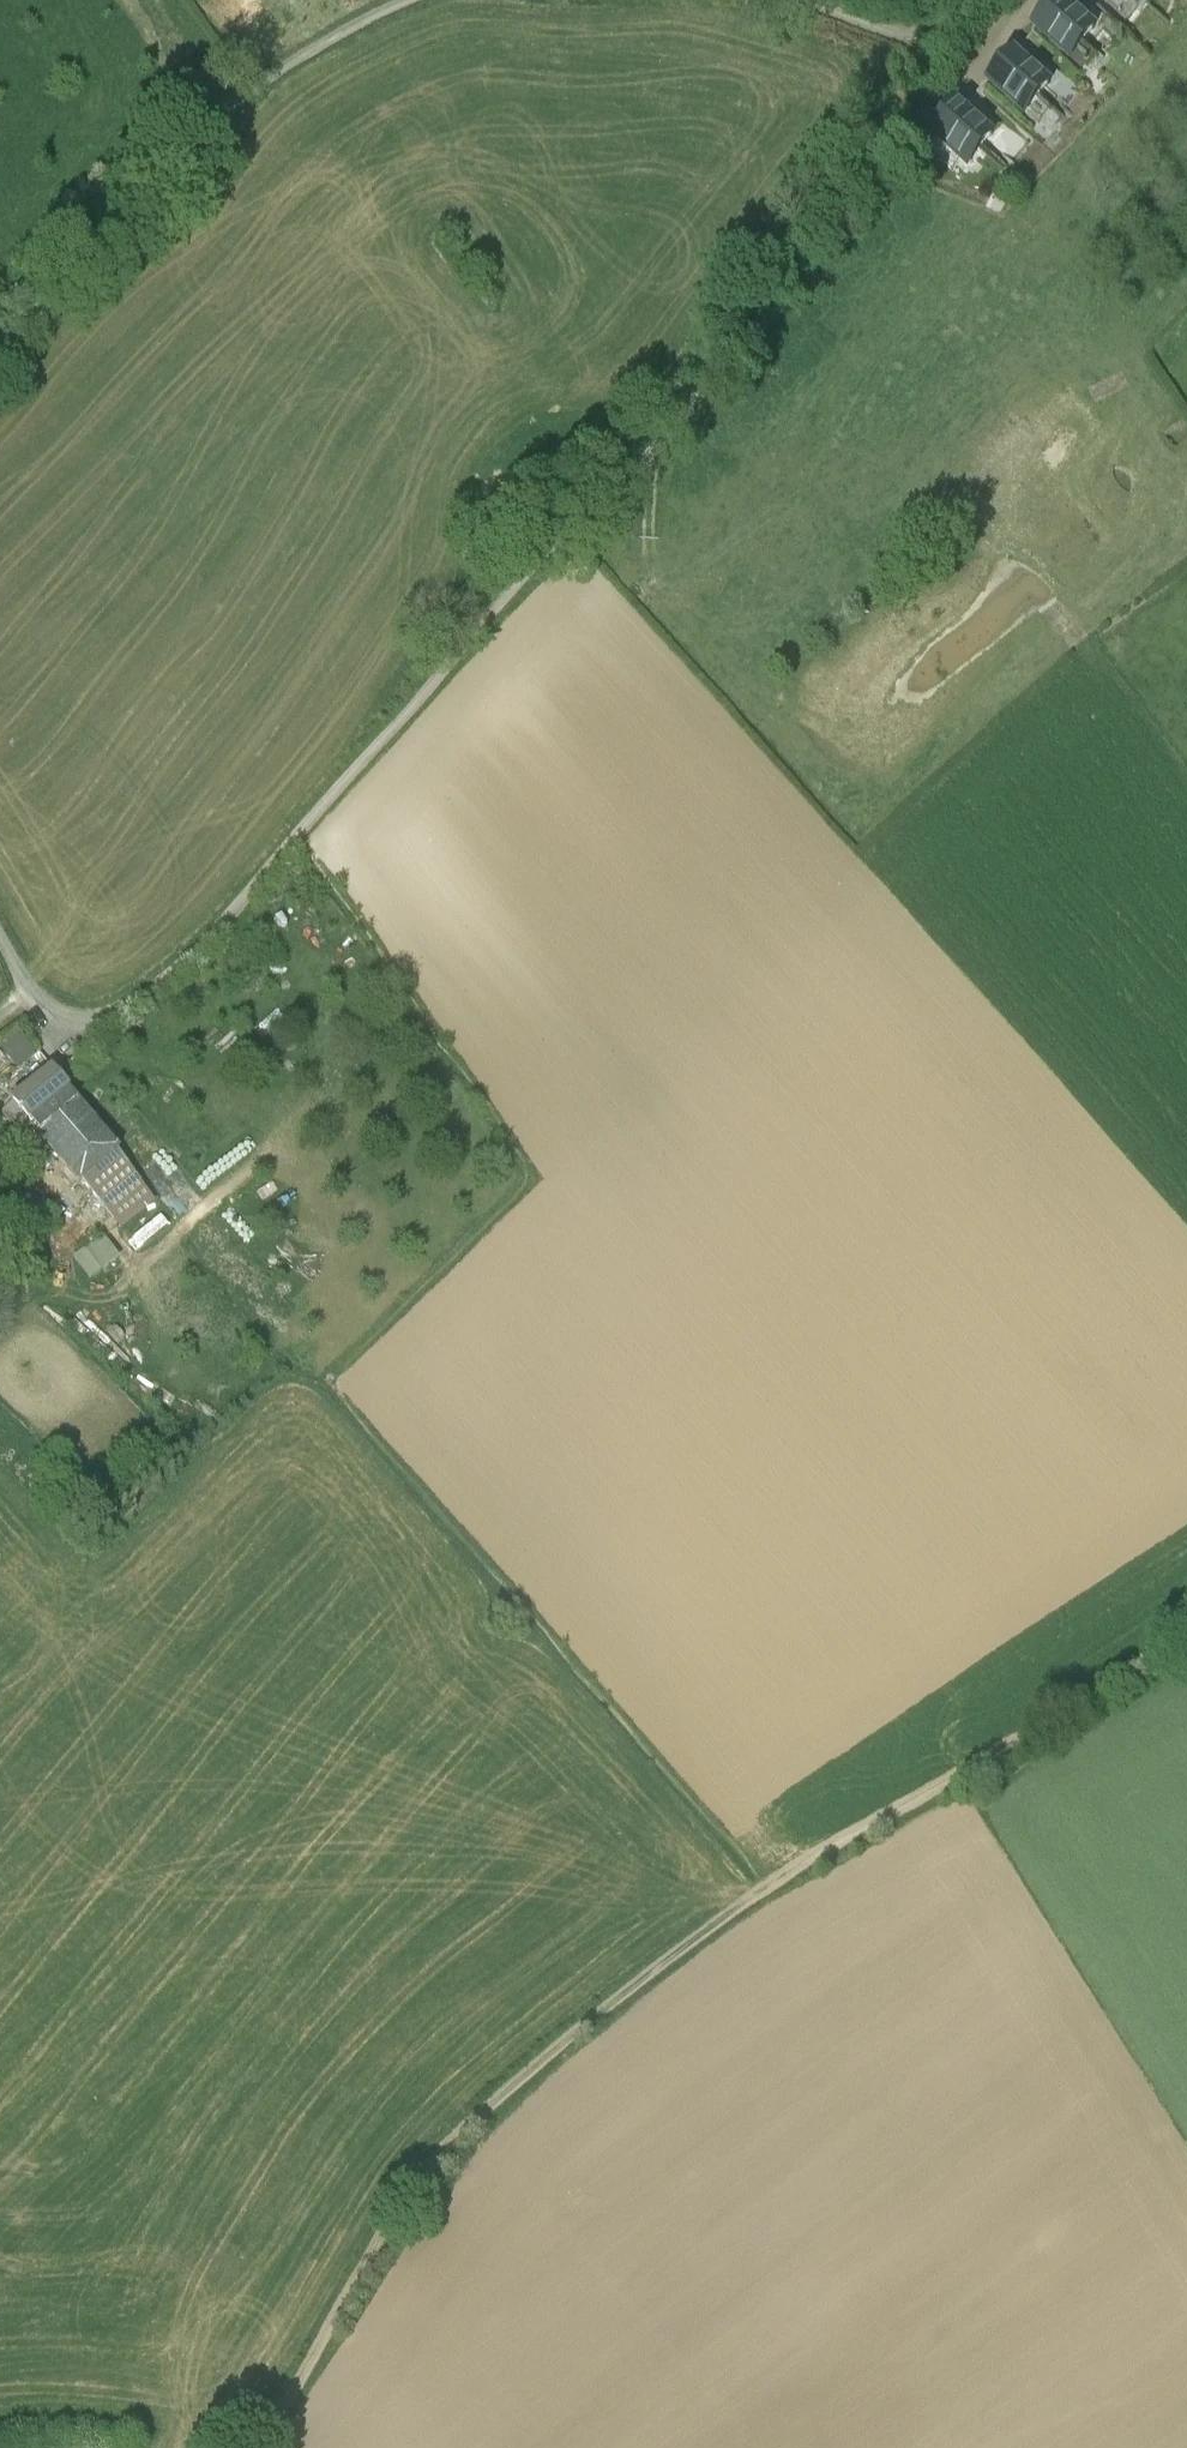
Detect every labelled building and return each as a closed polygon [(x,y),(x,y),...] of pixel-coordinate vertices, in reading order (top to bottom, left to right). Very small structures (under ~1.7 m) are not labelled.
[(1071,61),(1099,28),(1067,0),(1054,0),(1031,27),(1071,61)] [(1129,12),(1139,0),(1116,0),(1129,12)] [(985,82),(1026,117),(1054,83),(1014,49),(985,82)] [(929,134),(968,168),(997,134),(958,100),(929,134)] [(151,1197),(135,1174),(117,1150),(52,1069),(12,1102),(2,1111),(20,1133),(31,1125),(78,1184),(81,1182),(118,1226),(151,1197)] [(73,1256),(90,1280),(114,1263),(120,1259),(103,1235),(97,1239),(73,1256)]
